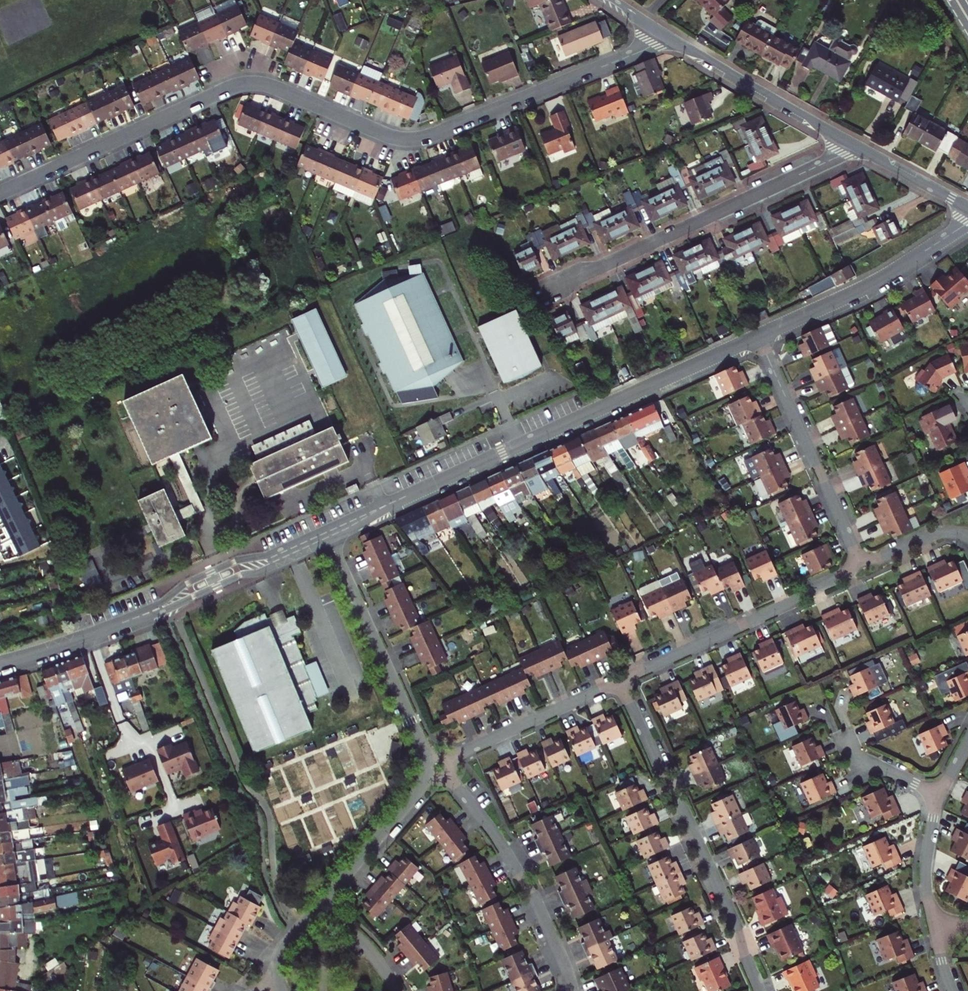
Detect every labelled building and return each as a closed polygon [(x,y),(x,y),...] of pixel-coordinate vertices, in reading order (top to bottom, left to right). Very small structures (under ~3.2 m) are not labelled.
[(549,31),(570,23),(565,9),(563,10),(559,0),(528,0),(531,7),(539,4),(549,31)] [(730,0),(698,0),(715,16),(710,21),(720,30),(733,18),(723,8),(730,0)] [(217,15),(227,37),(236,33),(235,31),(239,29),(247,25),(238,5),(217,15)] [(341,12),(332,15),(339,34),(348,30),(341,12)] [(219,41),(227,37),(217,15),(198,24),(208,44),(218,39),(219,41)] [(278,23),(259,15),(250,35),(262,40),(261,42),(269,46),(278,23)] [(761,55),(772,35),(746,21),(735,41),(761,55)] [(595,22),(557,37),(564,56),(602,40),(595,22)] [(298,31),(278,23),(269,46),(278,49),(279,47),(290,52),(293,42),(298,31)] [(198,24),(180,32),(189,52),(200,47),(200,49),(208,46),(208,44),(198,24)] [(772,35),(761,55),(779,65),(781,63),(789,68),(800,50),(772,35)] [(811,70),(813,66),(840,81),(850,62),(846,60),(849,55),(854,53),(856,50),(854,46),(851,44),(848,45),(846,48),(839,44),(840,43),(836,40),(835,41),(833,40),(828,50),(815,43),(802,66),(811,70)] [(290,52),(285,63),(296,68),(295,70),(303,73),(313,50),(293,42),(290,52)] [(332,59),(313,50),(303,73),(311,77),(312,75),(324,80),(332,59)] [(507,52),(480,63),(488,83),(496,80),(502,77),(503,80),(516,74),(507,52)] [(455,57),(428,68),(436,88),(449,82),(455,94),(468,88),(455,57)] [(172,67),(182,89),(191,85),(190,83),(201,78),(192,58),(172,67)] [(652,58),(634,66),(637,73),(631,75),(635,83),(638,81),(645,97),(661,90),(656,77),(659,76),(657,71),(652,58)] [(341,92),(350,96),(360,73),(338,64),(329,84),(338,88),(342,89),(341,92)] [(908,83),(877,65),(867,85),(897,102),(908,83)] [(172,67),(154,76),(163,95),(173,91),(174,93),(182,89),(172,67)] [(360,73),(350,96),(358,99),(359,97),(370,102),(378,81),(360,73)] [(163,95),(154,76),(134,85),(144,105),(155,100),(156,102),(164,98),(163,95)] [(398,90),(378,81),(370,102),(380,106),(379,108),(388,112),(398,90)] [(106,94),(116,116),(124,113),(123,110),(135,105),(126,84),(106,94)] [(599,99),(598,97),(598,96),(585,101),(594,122),(613,114),(615,118),(627,112),(616,86),(604,92),(605,94),(606,96),(599,99)] [(398,90),(388,112),(396,116),(397,113),(416,122),(425,100),(420,93),(418,98),(398,90)] [(710,118),(707,110),(704,104),(707,103),(712,101),(709,93),(683,103),(692,126),(710,118)] [(106,94),(88,102),(97,122),(107,118),(108,120),(116,116),(106,94)] [(922,100),(913,95),(905,109),(915,114),(922,100)] [(69,111),(80,133),(88,130),(87,127),(97,122),(88,102),(69,111)] [(239,125),(258,133),(267,110),(260,107),(259,110),(247,105),(246,108),(241,119),(239,125)] [(241,119),(246,108),(241,106),(237,117),(241,119)] [(258,133),(277,140),(286,120),(275,116),(276,114),(267,110),(258,133)] [(80,133),(69,111),(49,120),(59,140),(70,135),(71,137),(80,133)] [(574,149),(566,129),(569,128),(561,112),(549,117),(555,129),(539,136),(548,156),(557,153),(556,151),(561,148),(563,154),(574,149)] [(931,123),(915,114),(904,134),(920,143),(921,141),(930,125),(931,123)] [(743,128),(751,144),(769,135),(762,118),(748,124),(745,117),(731,123),(735,131),(743,128)] [(286,120),(277,140),(297,149),(305,128),(294,124),(296,121),(287,118),(286,120)] [(194,128),(204,150),(225,140),(216,120),(207,124),(203,126),(202,124),(194,128)] [(24,132),(34,154),(43,150),(42,148),(52,143),(43,123),(24,132)] [(937,149),(947,155),(956,139),(957,137),(947,132),(946,133),(930,125),(921,141),(936,150),(937,149)] [(176,138),(185,159),(204,150),(194,128),(186,131),(187,133),(176,138)] [(514,128),(501,133),(502,136),(495,139),(486,142),(495,163),(524,151),(514,128)] [(26,158),(34,154),(24,132),(5,141),(14,161),(25,156),(26,158)] [(743,157),(750,173),(768,165),(765,158),(777,152),(769,135),(751,144),(755,152),(743,157)] [(185,159),(176,138),(175,136),(167,140),(168,142),(157,147),(166,167),(185,159)] [(956,139),(947,155),(956,160),(955,162),(967,169),(967,146),(956,139)] [(5,141),(0,143),(0,167),(5,165),(6,167),(15,163),(14,161),(5,141)] [(317,173),(327,151),(318,147),(317,150),(306,145),(298,165),(317,173)] [(470,147),(462,151),(459,152),(457,150),(449,154),(458,176),(468,171),(472,179),(482,175),(470,147)] [(735,165),(727,149),(719,153),(724,164),(709,172),(717,189),(734,181),(728,169),(735,165)] [(337,182),(345,162),(334,157),(335,155),(327,151),(317,173),(337,182)] [(151,154),(142,158),(139,159),(138,156),(129,160),(139,183),(160,173),(151,154)] [(458,176),(449,154),(440,157),(441,160),(432,164),(440,184),(442,189),(460,182),(458,176)] [(120,191),(139,183),(129,160),(121,164),(122,167),(111,172),(120,191)] [(355,190),(365,167),(355,163),(354,166),(345,162),(337,182),(334,188),(352,196),(355,190)] [(717,189),(709,172),(705,163),(689,171),(686,165),(678,169),(687,187),(694,184),(700,197),(717,189)] [(420,192),(440,184),(432,164),(421,168),(420,166),(412,169),(420,192)] [(661,194),(670,211),(685,204),(680,191),(687,187),(678,169),(677,166),(669,170),(673,177),(664,181),(669,190),(661,194)] [(373,170),(365,167),(355,190),(374,198),(383,178),(372,173),(373,170)] [(399,201),(420,192),(412,169),(402,173),(403,176),(399,178),(391,181),(399,201)] [(120,191),(111,172),(100,176),(99,174),(91,177),(101,200),(120,191)] [(849,192),(852,199),(870,191),(863,174),(850,180),(847,173),(830,180),(833,188),(839,186),(843,195),(849,192)] [(80,210),(101,200),(91,177),(82,181),(84,184),(80,186),(71,190),(80,210)] [(652,219),(670,211),(661,194),(645,202),(639,190),(631,194),(639,210),(646,207),(652,219)] [(854,226),(868,220),(865,214),(878,208),(870,191),(852,199),(856,208),(848,212),(851,219),(829,229),(832,236),(854,226)] [(44,202),(54,222),(74,213),(64,193),(52,198),(51,195),(43,199),(44,202)] [(613,216),(622,233),(638,225),(632,213),(639,210),(631,194),(623,198),(628,209),(613,216)] [(54,222),(44,202),(33,207),(32,204),(24,208),(38,237),(47,233),(44,226),(54,222)] [(807,202),(791,209),(799,227),(802,233),(818,226),(820,231),(828,227),(820,211),(813,214),(807,202)] [(38,237),(24,208),(16,212),(17,214),(7,219),(16,239),(24,235),(28,244),(39,240),(38,237)] [(589,226),(592,232),(599,229),(605,241),(622,233),(613,216),(610,209),(594,216),(592,212),(584,216),(589,226)] [(780,230),(773,233),(779,246),(786,243),(782,235),(799,227),(791,209),(774,217),(780,230)] [(562,232),(571,250),(588,242),(582,229),(589,226),(584,216),(583,213),(575,217),(576,219),(560,227),(562,232)] [(879,224),(876,217),(868,220),(854,226),(857,234),(874,226),(882,244),(900,236),(892,218),(879,224)] [(9,243),(0,224),(0,248),(9,243)] [(743,232),(751,249),(767,242),(772,253),(780,249),(779,246),(773,233),(765,236),(759,224),(743,232)] [(861,242),(857,234),(854,226),(832,236),(839,251),(861,242)] [(782,235),(786,243),(802,235),(802,233),(799,227),(782,235)] [(535,236),(533,232),(526,236),(529,241),(521,245),(523,251),(515,255),(523,273),(540,265),(534,252),(541,249),(535,236)] [(571,250),(562,232),(547,240),(543,232),(535,236),(541,249),(548,246),(554,258),(571,250)] [(729,247),(723,249),(730,266),(737,282),(745,278),(737,261),(744,258),(742,253),(751,249),(743,232),(726,240),(729,247)] [(718,258),(722,266),(723,269),(730,266),(723,249),(716,253),(710,240),(692,248),(700,266),(718,258)] [(684,273),(700,266),(692,248),(676,256),(682,268),(674,272),(682,289),(690,285),(684,273)] [(700,266),(704,275),(722,266),(718,258),(700,266)] [(644,271),(656,295),(672,287),(674,292),(682,289),(674,272),(667,275),(661,263),(644,271)] [(809,287),(813,297),(837,286),(856,275),(850,265),(830,275),(831,276),(809,287)] [(967,289),(967,280),(955,266),(949,272),(950,274),(944,279),(941,275),(930,286),(949,308),(958,299),(957,297),(963,292),(964,293),(967,289)] [(379,363),(383,371),(384,373),(387,372),(395,391),(433,385),(461,362),(421,274),(399,278),(397,270),(383,272),(385,280),(356,304),(365,323),(361,324),(366,335),(369,334),(382,361),(379,363)] [(633,291),(627,294),(629,299),(637,316),(645,313),(640,304),(645,302),(644,301),(656,295),(644,271),(628,279),(633,291)] [(934,308),(923,287),(913,292),(915,295),(899,305),(903,313),(906,312),(911,321),(934,308)] [(599,298),(611,323),(627,316),(635,333),(643,330),(637,316),(629,299),(622,303),(616,290),(599,298)] [(580,322),(587,336),(595,332),(595,330),(611,323),(599,298),(583,306),(589,319),(580,322)] [(908,337),(892,307),(883,312),(884,314),(869,323),(870,325),(875,334),(879,342),(890,336),(894,345),(908,337)] [(769,317),(765,309),(752,316),(756,323),(769,317)] [(480,327),(484,336),(501,375),(505,382),(524,377),(540,367),(515,311),(496,317),(480,327)] [(587,336),(580,322),(575,325),(569,313),(551,321),(560,339),(575,332),(580,343),(588,339),(587,336)] [(341,380),(314,322),(296,330),(323,389),(341,380)] [(830,323),(822,326),(802,335),(805,342),(808,348),(802,350),(805,357),(838,342),(830,323)] [(875,334),(870,325),(866,328),(871,336),(875,334)] [(959,345),(964,373),(967,372),(967,342),(962,343),(963,345),(959,345)] [(841,369),(833,350),(813,359),(816,366),(818,371),(813,373),(816,381),(841,369)] [(941,376),(955,369),(948,354),(930,362),(924,370),(922,368),(914,379),(916,381),(915,383),(923,389),(925,387),(928,388),(933,392),(941,381),(940,381),(938,380),(941,376)] [(715,375),(724,394),(749,382),(746,375),(742,377),(739,372),(736,365),(715,375)] [(841,369),(816,381),(819,387),(824,385),(827,390),(830,396),(850,387),(848,383),(853,380),(855,377),(850,365),(841,369)] [(942,378),(956,371),(955,369),(941,376),(938,380),(940,381),(942,378)] [(153,465),(170,457),(178,453),(212,438),(183,375),(124,402),(153,465)] [(738,425),(743,423),(764,414),(760,407),(756,409),(753,402),(750,395),(729,405),(738,425)] [(834,407),(837,414),(839,418),(834,421),(837,428),(862,416),(854,398),(834,407)] [(626,416),(634,433),(661,421),(653,403),(626,416)] [(3,426),(8,424),(0,405),(0,420),(3,426)] [(922,420),(919,422),(925,435),(928,433),(936,450),(939,452),(943,450),(944,447),(957,442),(953,432),(951,433),(947,425),(940,409),(939,409),(937,406),(929,410),(930,413),(927,415),(928,418),(922,420)] [(453,419),(450,412),(421,425),(429,443),(445,436),(441,425),(453,419)] [(777,432),(774,424),(769,427),(766,420),(764,414),(743,423),(752,443),(777,432)] [(626,416),(611,422),(619,440),(634,433),(626,416)] [(862,416),(837,428),(840,434),(845,432),(848,437),(851,444),(871,435),(862,416)] [(604,446),(608,453),(617,449),(629,467),(635,463),(619,440),(611,422),(596,429),(604,446)] [(671,425),(664,429),(671,443),(678,440),(671,425)] [(337,435),(333,427),(325,430),(307,438),(259,461),(250,465),(266,499),(348,461),(339,440),(342,439),(340,434),(337,435)] [(596,429),(580,436),(591,460),(608,453),(604,446),(596,429)] [(257,457),(259,461),(307,438),(306,435),(257,457)] [(591,460),(580,436),(574,439),(565,443),(576,467),(578,470),(593,463),(591,460)] [(638,439),(653,461),(657,459),(654,454),(655,453),(650,444),(647,446),(643,437),(638,439)] [(646,465),(653,461),(638,439),(634,441),(638,450),(634,452),(639,461),(643,459),(646,465)] [(561,473),(561,474),(576,467),(565,443),(549,451),(557,467),(561,473)] [(875,444),(855,453),(858,460),(861,465),(855,468),(858,475),(884,463),(875,444)] [(751,455),(761,476),(786,464),(782,457),(778,459),(775,453),(772,446),(751,455)] [(549,451),(533,458),(541,474),(541,475),(558,499),(563,496),(551,478),(561,473),(557,467),(549,451)] [(204,510),(178,453),(170,457),(191,504),(195,514),(204,510)] [(518,465),(526,482),(541,475),(541,474),(533,458),(518,465)] [(967,484),(965,479),(967,478),(967,477),(967,472),(964,462),(939,474),(950,499),(967,492),(967,486),(967,484)] [(593,463),(578,470),(583,477),(597,470),(593,463)] [(869,484),(872,491),(892,482),(884,463),(858,475),(861,481),(867,479),(869,484)] [(786,464),(761,476),(770,496),(791,487),(787,479),(785,473),(789,472),(786,464)] [(0,520),(0,524),(1,525),(2,529),(7,528),(10,530),(10,535),(7,537),(11,545),(15,544),(18,546),(19,550),(15,554),(17,557),(40,546),(0,465),(0,513),(2,514),(2,519),(0,520)] [(510,489),(518,501),(532,492),(526,482),(518,465),(502,472),(510,489)] [(523,509),(518,501),(510,489),(502,472),(486,479),(494,496),(508,518),(523,509)] [(592,473),(583,478),(591,490),(595,488),(593,486),(595,485),(594,481),(596,480),(592,473)] [(471,486),(479,503),(494,496),(486,479),(471,486)] [(346,488),(349,494),(359,490),(356,484),(346,488)] [(479,503),(471,486),(455,493),(463,510),(467,516),(482,509),(479,503)] [(164,489),(138,501),(157,542),(160,547),(185,536),(179,521),(174,512),(164,489)] [(876,514),(880,521),(905,510),(896,491),(876,500),(879,507),(882,512),(876,514)] [(455,493),(440,500),(447,517),(450,522),(454,528),(470,521),(467,516),(463,510),(455,493)] [(777,504),(787,524),(812,513),(808,506),(804,507),(801,502),(798,495),(777,504)] [(440,500),(424,507),(432,524),(434,529),(450,522),(447,517),(440,500)] [(179,521),(195,514),(191,504),(174,512),(179,521)] [(424,507),(396,520),(412,541),(420,538),(417,531),(432,524),(424,507)] [(905,510),(880,521),(883,528),(888,526),(891,531),(894,538),(914,529),(905,510)] [(787,524),(796,545),(817,536),(813,529),(811,522),(815,520),(812,513),(787,524)] [(364,555),(369,565),(389,556),(380,535),(370,540),(367,533),(359,537),(366,551),(367,553),(364,555)] [(160,547),(157,542),(154,544),(159,555),(162,553),(160,547)] [(830,567),(827,560),(825,554),(829,552),(825,544),(801,555),(810,576),(830,567)] [(756,580),(763,577),(768,575),(770,578),(778,575),(766,550),(746,560),(756,580)] [(389,556),(369,565),(372,572),(375,571),(377,576),(381,584),(390,580),(398,577),(389,556)] [(92,559),(77,565),(88,591),(103,585),(92,559)] [(732,559),(713,568),(723,588),(730,585),(735,583),(737,587),(744,584),(732,559)] [(953,561),(946,564),(941,566),(939,562),(927,567),(938,592),(962,581),(953,561)] [(723,588),(713,568),(712,564),(692,572),(701,592),(709,588),(714,586),(716,591),(723,588)] [(906,607),(931,596),(920,570),(908,576),(910,580),(904,583),(897,586),(906,607)] [(691,597),(682,577),(679,579),(676,572),(658,580),(661,587),(672,611),(679,608),(677,603),(682,601),(691,597)] [(393,587),(390,580),(381,584),(387,598),(388,601),(386,602),(390,613),(410,604),(401,583),(393,587)] [(672,611),(661,587),(658,580),(639,588),(638,591),(649,615),(658,611),(663,609),(666,614),(672,611)] [(890,614),(881,593),(874,596),(868,599),(867,595),(858,599),(869,624),(890,614)] [(632,600),(611,610),(622,634),(629,631),(627,626),(631,624),(641,619),(632,600)] [(410,604),(390,613),(393,619),(396,618),(399,624),(402,632),(409,628),(419,624),(410,604)] [(835,614),(833,610),(821,616),(832,640),(857,629),(848,608),(840,612),(835,614)] [(273,614),(274,616),(278,625),(286,622),(286,620),(288,619),(284,610),(273,614)] [(256,754),(314,730),(308,715),(319,710),(316,703),(319,701),(318,700),(319,699),(296,639),(295,640),(294,638),(303,634),(296,616),(288,619),(286,620),(286,622),(278,625),(274,616),(268,618),(266,613),(245,622),(235,630),(239,639),(213,649),(256,754)] [(412,643),(415,651),(437,641),(427,620),(419,624),(409,628),(413,636),(415,641),(412,643)] [(786,632),(797,656),(822,645),(812,624),(805,628),(800,630),(798,626),(786,632)] [(601,653),(604,652),(618,646),(614,637),(607,640),(604,631),(583,641),(593,661),(603,657),(601,653)] [(957,636),(966,656),(967,655),(967,631),(957,636)] [(774,637),(767,641),(768,645),(763,647),(755,651),(765,671),(786,661),(774,637)] [(437,641),(415,651),(419,660),(423,659),(424,662),(431,676),(440,671),(437,664),(445,661),(437,641)] [(568,659),(563,650),(559,641),(539,650),(549,672),(556,669),(554,665),(561,662),(568,659)] [(593,661),(583,641),(563,650),(568,659),(571,667),(578,664),(585,661),(586,664),(593,661)] [(123,657),(130,677),(158,666),(149,644),(137,648),(138,651),(135,652),(123,657)] [(549,672),(539,650),(519,659),(523,668),(527,677),(535,674),(541,671),(542,675),(549,672)] [(749,677),(738,653),(729,657),(731,661),(726,664),(719,666),(728,687),(749,677)] [(63,662),(73,688),(74,691),(83,687),(85,692),(94,689),(82,656),(63,662)] [(623,659),(626,666),(633,663),(629,656),(623,659)] [(123,657),(104,665),(115,694),(131,688),(132,692),(129,693),(133,704),(140,702),(130,677),(123,657)] [(63,662),(52,666),(62,692),(77,733),(83,731),(72,702),(74,701),(69,689),(73,688),(63,662)] [(689,681),(698,701),(724,690),(713,665),(698,672),(700,674),(695,676),(696,678),(689,681)] [(41,670),(53,700),(56,698),(55,695),(62,692),(52,666),(41,670)] [(870,667),(849,676),(853,684),(855,688),(851,690),(854,697),(879,686),(870,667)] [(512,698),(518,695),(517,692),(522,689),(531,686),(527,677),(523,668),(503,677),(512,698)] [(946,682),(955,702),(967,696),(967,672),(946,682)] [(0,681),(0,713),(0,715),(8,713),(4,697),(20,694),(21,697),(30,695),(25,674),(0,681)] [(512,698),(503,677),(482,686),(490,704),(498,700),(504,698),(505,701),(512,698)] [(687,699),(679,681),(665,687),(666,689),(661,691),(662,693),(655,696),(664,717),(683,708),(680,702),(687,699)] [(42,686),(36,688),(40,702),(47,700),(42,686)] [(94,689),(100,703),(107,700),(102,686),(94,689)] [(490,704),(482,686),(462,696),(471,717),(478,713),(477,710),(483,707),(490,704)] [(471,717),(462,696),(442,705),(445,713),(439,716),(443,725),(457,719),(460,717),(461,721),(471,717)] [(53,700),(56,709),(62,706),(59,697),(56,698),(53,700)] [(796,701),(775,710),(784,730),(809,719),(806,712),(801,714),(800,710),(796,701)] [(143,732),(149,729),(140,702),(133,704),(143,732)] [(887,704),(866,713),(870,721),(871,725),(867,727),(871,734),(895,723),(887,704)] [(0,715),(6,735),(13,733),(8,713),(0,715)] [(606,719),(605,716),(600,718),(599,716),(592,720),(603,744),(622,735),(613,716),(606,719)] [(943,724),(918,735),(928,755),(948,746),(944,736),(942,733),(946,731),(943,724)] [(581,730),(580,728),(575,730),(574,728),(567,731),(578,755),(597,747),(588,727),(581,730)] [(812,737),(792,746),(801,766),(825,755),(822,748),(818,750),(816,747),(812,737)] [(554,742),(553,740),(550,741),(549,739),(542,743),(553,767),(570,759),(561,739),(554,742)] [(162,752),(161,753),(170,774),(183,768),(182,767),(185,766),(189,776),(202,770),(190,741),(175,747),(173,743),(160,748),(162,752)] [(690,768),(693,775),(718,764),(710,747),(689,756),(693,763),(691,764),(692,767),(690,768)] [(524,751),(517,754),(528,778),(545,770),(537,750),(529,754),(528,751),(525,753),(524,751)] [(521,781),(510,757),(503,760),(504,762),(499,765),(500,767),(493,770),(502,790),(521,781)] [(134,768),(149,761),(149,759),(133,766),(134,768)] [(30,774),(33,774),(32,767),(20,770),(18,760),(0,763),(0,780),(30,774)] [(158,781),(149,761),(134,768),(133,766),(120,771),(129,792),(142,786),(142,788),(158,781)] [(718,764),(693,775),(696,781),(698,781),(700,784),(702,783),(705,790),(726,781),(718,764)] [(823,773),(800,783),(810,804),(836,792),(833,784),(829,786),(827,783),(823,773)] [(21,787),(21,785),(32,783),(30,774),(0,780),(0,791),(21,787)] [(615,789),(623,807),(647,796),(644,789),(642,790),(640,786),(638,787),(635,780),(615,789)] [(14,800),(13,795),(27,793),(26,786),(21,787),(0,791),(0,802),(14,800)] [(884,787),(861,797),(871,818),(882,813),(885,820),(900,813),(894,798),(890,800),(888,797),(884,787)] [(35,806),(34,796),(14,800),(0,802),(0,809),(5,808),(13,807),(14,813),(17,812),(16,809),(26,807),(35,806)] [(713,807),(716,814),(714,815),(716,819),(714,820),(717,827),(742,816),(733,798),(713,807)] [(646,805),(627,814),(635,832),(658,821),(655,814),(653,815),(652,812),(650,813),(646,805)] [(14,821),(23,820),(37,818),(35,806),(26,807),(16,809),(17,812),(14,813),(13,807),(5,808),(6,811),(1,812),(1,811),(0,811),(0,824),(14,821)] [(199,809),(187,814),(197,839),(209,834),(209,833),(225,826),(221,817),(222,817),(221,813),(220,814),(217,807),(201,813),(199,809)] [(425,824),(439,843),(458,828),(453,822),(449,825),(446,820),(440,812),(425,824)] [(557,838),(553,832),(559,830),(552,815),(532,825),(539,839),(535,840),(538,847),(557,838)] [(742,816),(717,827),(720,834),(722,833),(724,838),(726,837),(730,844),(750,835),(742,816)] [(24,829),(23,820),(14,821),(0,824),(0,832),(24,829)] [(186,860),(170,821),(157,827),(162,838),(165,839),(163,843),(158,843),(157,841),(148,845),(156,866),(166,862),(165,860),(170,858),(172,857),(174,864),(179,862),(179,863),(186,860)] [(463,834),(458,828),(439,843),(453,860),(468,849),(462,841),(459,837),(463,834)] [(957,828),(953,836),(957,838),(955,841),(951,851),(967,860),(967,834),(957,828)] [(29,839),(42,837),(41,829),(28,831),(28,829),(24,829),(0,832),(0,843),(29,839)] [(639,841),(648,859),(671,848),(668,841),(666,842),(665,839),(662,840),(659,832),(639,841)] [(885,836),(863,846),(872,867),(883,862),(886,869),(902,862),(895,848),(891,850),(889,846),(885,836)] [(545,851),(551,866),(571,857),(564,842),(559,844),(557,838),(538,847),(541,853),(545,851)] [(28,850),(31,849),(29,839),(0,843),(0,854),(28,850)] [(753,841),(729,852),(732,859),(734,858),(736,862),(738,861),(741,868),(761,859),(753,841)] [(20,862),(30,860),(28,850),(0,854),(0,865),(20,862)] [(195,853),(190,855),(194,866),(199,865),(195,853)] [(475,855),(458,864),(469,885),(490,873),(486,866),(482,869),(479,864),(475,855)] [(387,870),(391,873),(405,885),(420,869),(406,856),(400,863),(396,867),(393,864),(387,870)] [(659,884),(683,873),(679,866),(677,867),(676,863),(673,864),(670,857),(651,866),(659,884)] [(22,884),(20,872),(22,871),(20,862),(0,865),(0,887),(22,884)] [(772,882),(764,864),(739,875),(742,882),(745,881),(746,884),(748,883),(751,891),(772,882)] [(562,898),(590,886),(587,879),(583,881),(576,867),(557,876),(563,889),(559,891),(562,898)] [(952,868),(948,876),(952,878),(951,882),(946,891),(967,902),(967,901),(967,876),(952,868)] [(378,880),(373,886),(391,901),(405,885),(391,873),(386,879),(382,883),(378,880)] [(490,873),(469,885),(479,904),(496,895),(492,887),(489,882),(493,880),(490,873)] [(659,884),(667,902),(687,894),(684,887),(686,886),(684,882),(686,881),(683,873),(659,884)] [(18,895),(42,890),(49,889),(48,885),(32,887),(31,882),(22,884),(0,887),(0,896),(18,895)] [(888,885),(865,895),(875,916),(886,911),(889,918),(904,911),(898,896),(894,898),(892,894),(888,885)] [(372,895),(368,899),(363,905),(377,917),(391,901),(373,886),(368,891),(372,895)] [(593,894),(590,886),(562,898),(566,906),(570,904),(576,918),(596,909),(589,895),(593,894)] [(753,897),(759,908),(762,915),(759,916),(763,925),(789,914),(780,896),(777,897),(773,888),(753,897)] [(232,900),(226,911),(246,922),(249,924),(259,906),(257,904),(261,896),(248,889),(243,897),(239,895),(235,902),(232,900)] [(43,899),(42,890),(18,895),(0,896),(0,909),(43,899)] [(34,921),(33,912),(64,906),(62,895),(43,899),(0,909),(0,922),(34,921)] [(498,902),(481,910),(490,931),(512,921),(509,914),(504,917),(502,912),(498,902)] [(675,917),(683,936),(707,925),(704,918),(702,919),(699,914),(697,915),(694,908),(675,917)] [(219,917),(213,927),(237,939),(246,922),(226,911),(222,918),(219,917)] [(75,914),(61,917),(64,929),(78,926),(75,914)] [(582,928),(587,940),(583,942),(586,949),(605,941),(610,938),(614,936),(611,929),(607,931),(602,920),(582,928)] [(0,922),(0,948),(0,950),(11,950),(11,946),(24,945),(23,934),(30,934),(31,931),(35,931),(34,921),(0,922)] [(512,921),(490,931),(500,952),(517,945),(513,935),(511,930),(515,928),(512,921)] [(791,924),(767,935),(773,948),(775,947),(776,946),(779,953),(783,960),(803,951),(791,924)] [(400,952),(404,957),(422,942),(408,925),(393,937),(399,944),(403,949),(400,952)] [(207,947),(227,957),(237,939),(213,927),(208,937),(211,939),(207,947)] [(899,930),(876,940),(884,961),(896,957),(899,963),(914,957),(909,942),(904,944),(903,940),(899,930)] [(694,959),(718,949),(715,942),(712,943),(710,938),(708,939),(704,932),(685,940),(694,959)] [(610,938),(605,941),(607,947),(613,944),(610,938)] [(607,947),(605,941),(586,949),(589,956),(594,954),(600,968),(620,959),(613,944),(607,947)] [(412,960),(416,965),(421,970),(436,958),(422,942),(404,957),(409,963),(412,960)] [(0,950),(0,960),(12,962),(11,950),(0,950)] [(56,951),(52,954),(59,965),(63,963),(56,951)] [(500,960),(507,975),(512,972),(515,979),(533,970),(530,963),(526,965),(520,951),(500,960)] [(11,990),(31,990),(33,982),(59,965),(52,954),(33,966),(12,962),(0,960),(0,962),(0,989),(11,990)] [(704,979),(709,990),(715,990),(730,986),(726,977),(723,970),(725,969),(719,956),(695,966),(701,980),(704,979)] [(196,958),(187,976),(211,989),(215,981),(212,979),(218,969),(196,958)] [(783,971),(787,980),(788,979),(790,978),(793,985),(796,990),(813,990),(820,988),(815,977),(817,976),(809,959),(783,971)] [(605,990),(624,990),(631,988),(622,967),(596,978),(601,989),(603,988),(605,990)] [(515,979),(518,985),(512,987),(514,990),(538,990),(532,979),(537,977),(533,970),(515,979)] [(444,972),(427,978),(430,987),(431,990),(450,990),(444,972)] [(512,972),(507,975),(510,981),(515,979),(512,972)] [(892,982),(895,990),(927,990),(924,985),(920,987),(919,983),(915,973),(892,982)] [(211,989),(187,976),(179,990),(210,990),(211,989)]
